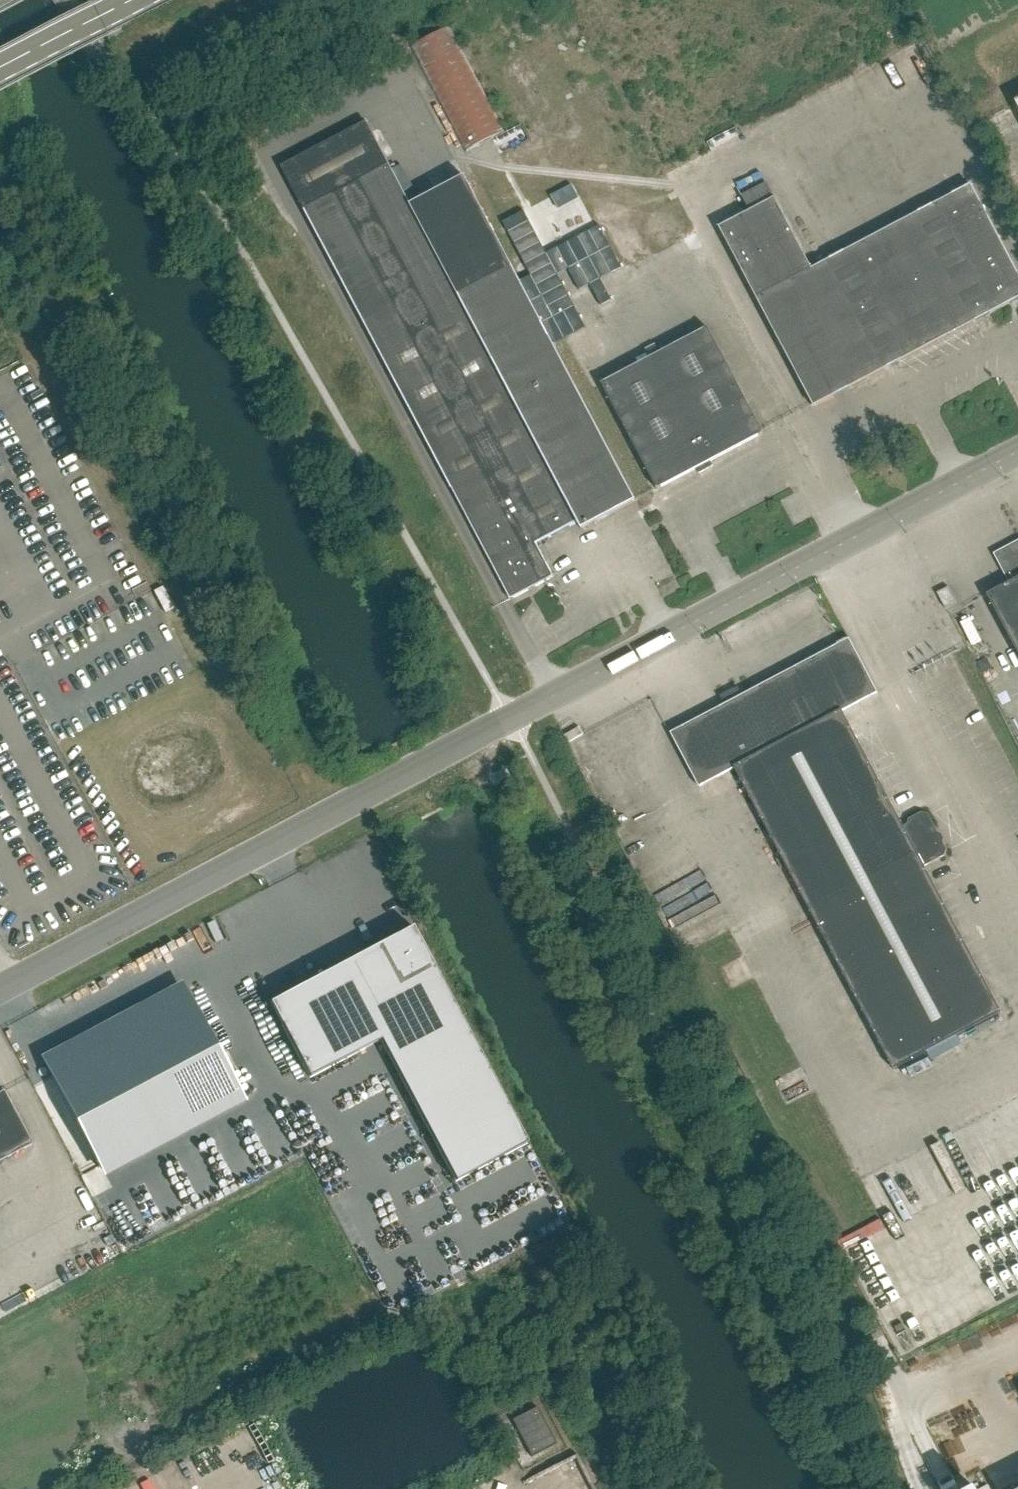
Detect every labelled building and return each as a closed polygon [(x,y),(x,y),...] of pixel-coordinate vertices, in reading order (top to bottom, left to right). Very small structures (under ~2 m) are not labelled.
[(411,49),(466,152),(506,131),(451,28),(411,49)] [(282,167),(510,599),(554,576),(537,544),(578,522),(582,530),(636,501),(513,268),(510,263),(464,176),(410,204),(389,164),(388,165),(366,123),(282,167)] [(1017,298),(1017,272),(972,184),(812,269),(774,198),(767,202),(760,187),(742,197),(750,211),(718,228),(815,406),(1017,298)] [(601,383),(658,489),(697,469),(700,474),(714,467),(711,461),(764,433),(708,326),(601,383)] [(1011,583),(988,595),(1017,651),(1017,540),(994,553),(1011,583)] [(949,586),(936,592),(945,609),(958,602),(949,586)] [(843,643),(673,734),(701,787),(737,768),(844,711),(880,693),(880,692),(850,639),(850,640),(843,643)] [(844,711),(737,768),(797,883),(894,1071),(1002,1014),(925,867),(905,827),(844,711)] [(909,825),(905,827),(925,867),(946,856),(948,850),(929,814),(923,813),(911,819),(909,825)] [(528,1144),(413,926),(269,1002),(310,1078),(380,1041),(456,1182),(528,1144)] [(51,1078),(99,1167),(241,1092),(194,1003),(51,1078)] [(33,1144),(4,1090),(0,1092),(0,1162),(33,1144)] [(557,1444),(538,1407),(512,1420),(532,1457),(557,1444)]
